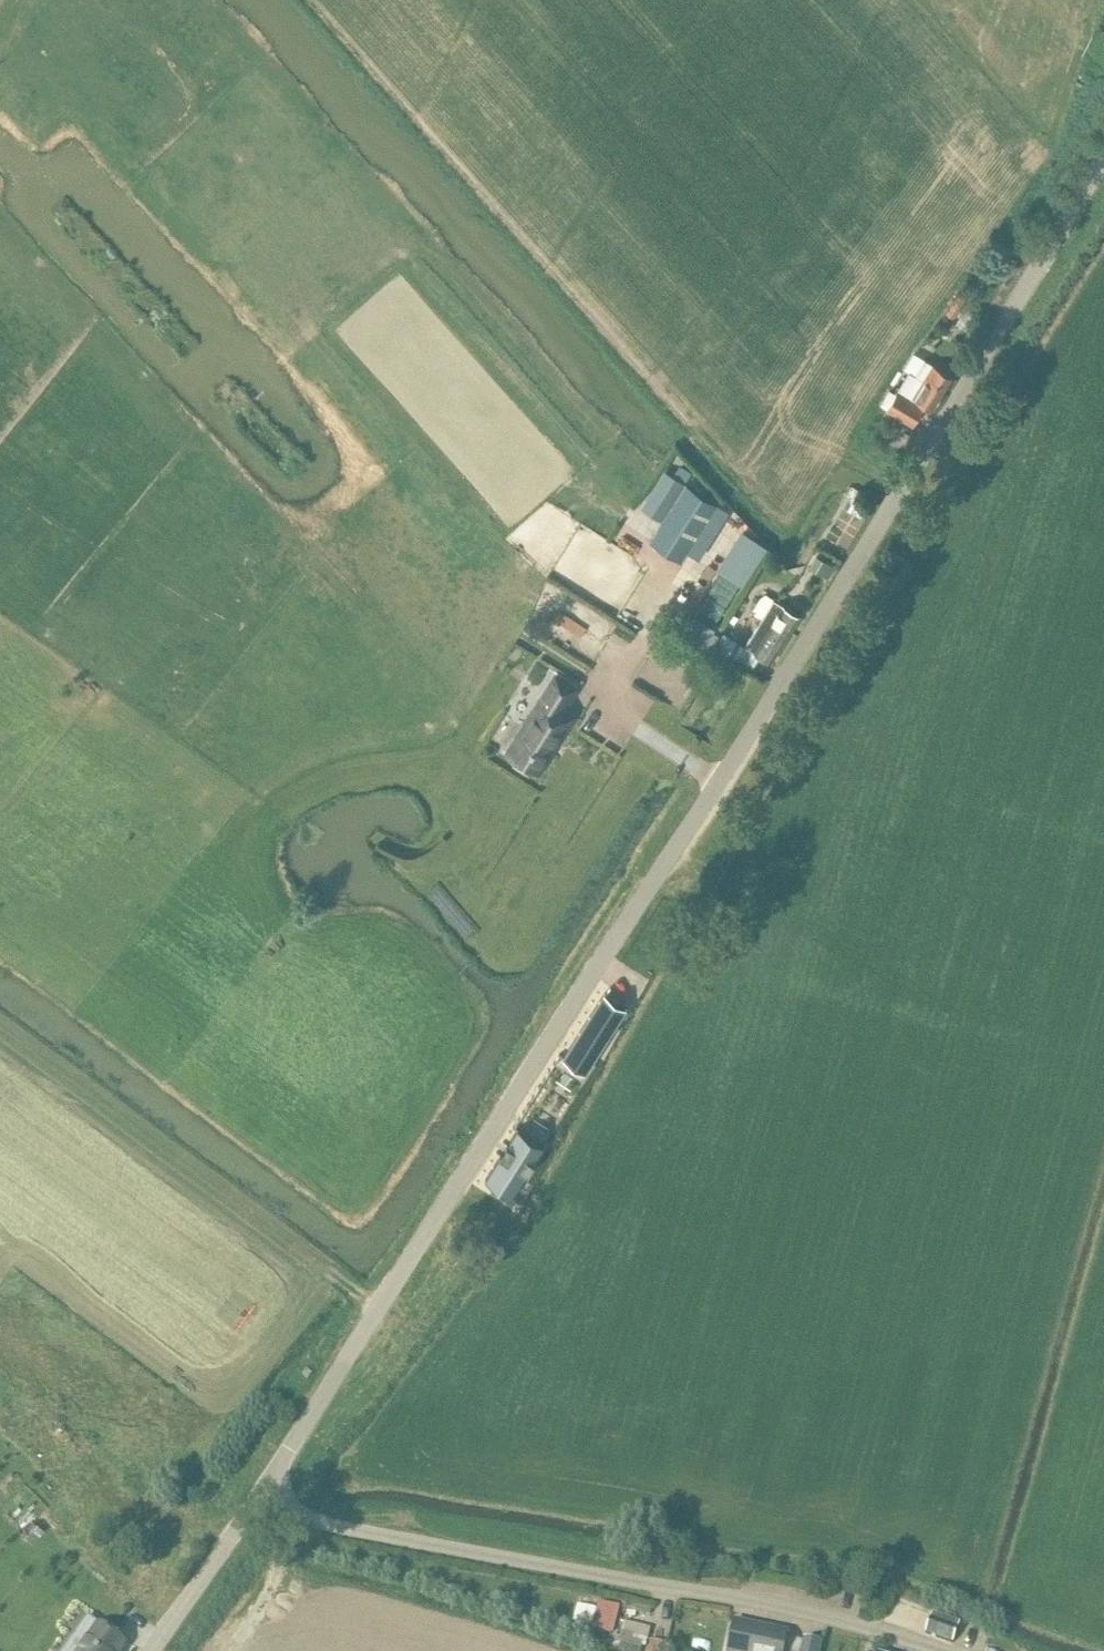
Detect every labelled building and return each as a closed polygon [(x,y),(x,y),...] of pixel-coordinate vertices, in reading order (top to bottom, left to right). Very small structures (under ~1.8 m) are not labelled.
[(958,295),(947,310),(955,315),(966,300),(958,295)] [(967,308),(957,324),(966,330),(976,314),(967,308)] [(933,364),(926,359),(914,352),(904,368),(910,371),(897,391),(899,392),(889,409),(913,424),(925,404),(932,409),(952,376),(933,364)] [(665,470),(641,507),(662,521),(686,483),(665,470)] [(725,513),(716,507),(718,504),(686,486),(652,542),(684,561),(690,551),(698,556),(725,513)] [(850,495),(843,508),(861,517),(865,509),(856,503),(862,491),(852,486),(848,494),(850,495)] [(741,529),(716,569),(743,586),(767,548),(768,546),(762,542),(741,529)] [(816,556),(809,568),(830,580),(837,569),(816,556)] [(755,614),(762,618),(745,645),(772,661),(791,631),(786,628),(795,613),(800,616),(800,615),(782,603),(766,593),(761,597),(754,609),(755,614)] [(714,649),(716,651),(724,655),(732,641),(722,635),(726,629),(717,624),(705,643),(714,649)] [(716,653),(679,629),(667,649),(704,672),(716,653)] [(517,741),(508,754),(513,757),(538,773),(570,722),(559,715),(575,689),(557,677),(540,705),(546,709),(535,727),(528,723),(517,741)] [(608,987),(559,1063),(587,1081),(635,1004),(608,987)] [(511,1135),(484,1181),(511,1198),(540,1152),(511,1135)] [(580,1604),(576,1623),(592,1627),(591,1630),(612,1635),(618,1607),(600,1603),(599,1608),(580,1604)] [(65,1650),(121,1650),(126,1644),(108,1631),(99,1624),(89,1617),(65,1650)] [(958,1625),(933,1617),(929,1630),(954,1638),(958,1625)] [(821,1643),(804,1639),(803,1643),(786,1639),(788,1632),(735,1620),(730,1642),(732,1642),(730,1650),(820,1650),(821,1643)] [(625,1622),(620,1640),(646,1646),(650,1628),(625,1622)] [(649,1650),(668,1650),(670,1645),(652,1641),(649,1650)] [(625,1649),(607,1643),(605,1650),(624,1650),(625,1649)]
